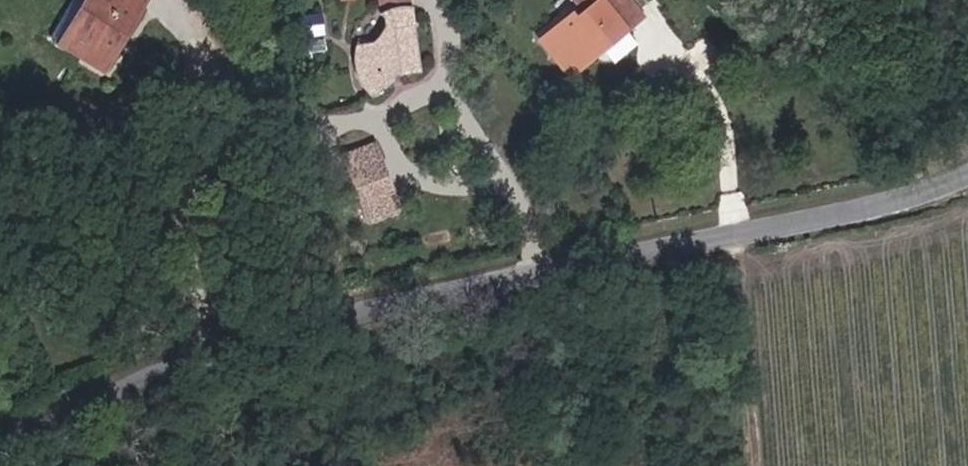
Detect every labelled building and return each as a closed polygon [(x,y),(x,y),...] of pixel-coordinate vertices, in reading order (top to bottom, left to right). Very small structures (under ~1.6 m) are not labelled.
[(59,49),(101,74),(145,0),(89,0),(59,49)] [(386,19),(387,24),(386,30),(379,39),(374,41),(368,42),(365,47),(362,54),(361,61),(361,68),(362,76),(366,82),(371,88),(392,73),(419,69),(410,0),(386,0),(383,4),(382,8),(382,13),(386,19)] [(539,37),(562,69),(597,42),(602,49),(627,30),(621,22),(638,9),(632,0),(580,0),(587,9),(576,19),(571,11),(539,37)] [(319,6),(298,8),(301,30),(322,27),(319,6)] [(621,22),(627,30),(644,16),(638,9),(621,22)] [(620,59),(637,42),(628,34),(612,50),(620,59)] [(597,42),(562,69),(568,76),(602,49),(597,42)] [(363,145),(336,148),(343,184),(369,182),(363,145)]
